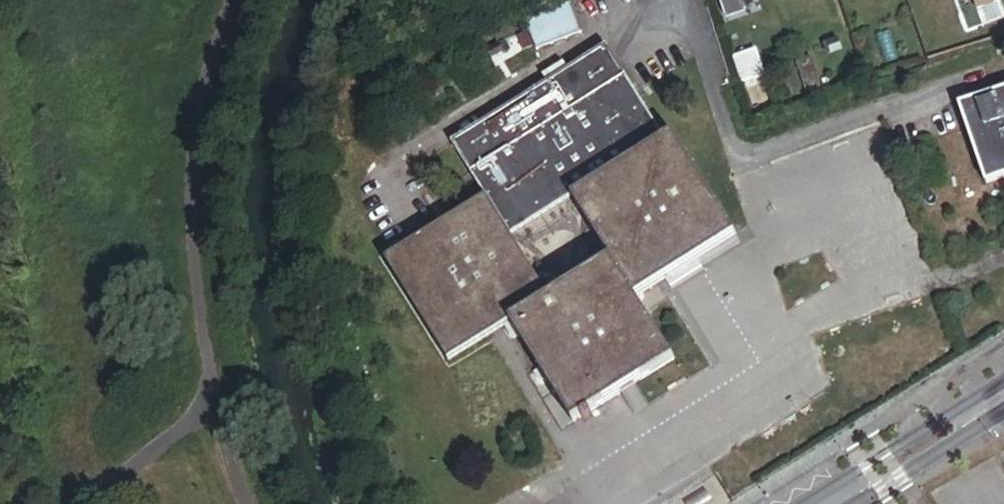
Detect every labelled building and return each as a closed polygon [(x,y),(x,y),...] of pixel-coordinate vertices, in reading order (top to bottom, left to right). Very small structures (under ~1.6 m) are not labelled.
[(720,11),(740,5),(738,0),(717,0),(720,11)] [(536,49),(580,32),(568,3),(524,21),(536,49)] [(725,27),(745,21),(740,5),(720,11),(725,27)] [(631,298),(733,235),(668,129),(655,137),(600,48),(442,146),(474,197),(375,258),(436,356),(498,318),(562,421),(667,356),(631,298)] [(740,93),(755,89),(749,65),(733,70),(740,93)] [(806,100),(819,97),(811,67),(798,71),(806,100)] [(1003,183),(1003,101),(952,119),(978,192),(1003,183)] [(545,495),(530,503),(550,503),(545,495)]
